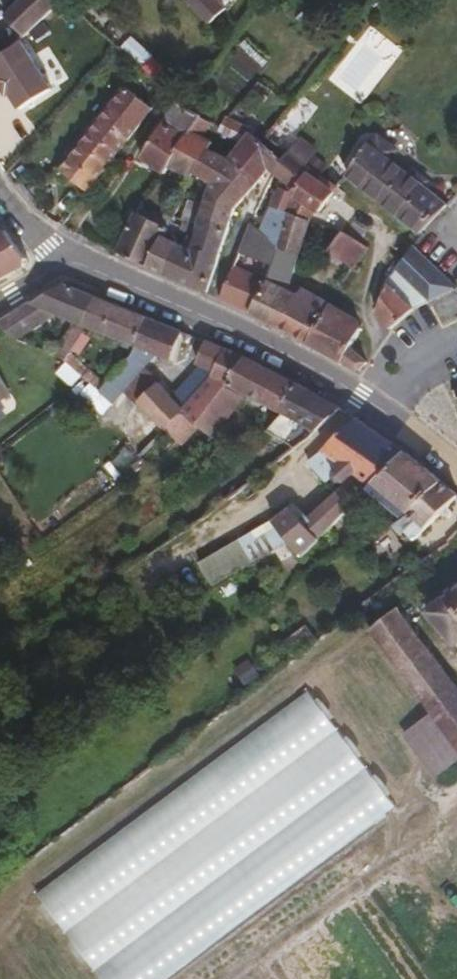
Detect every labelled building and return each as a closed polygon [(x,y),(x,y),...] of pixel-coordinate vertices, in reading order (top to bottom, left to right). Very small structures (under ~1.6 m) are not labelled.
[(59,0),(20,0),(4,16),(22,35),(59,0)] [(184,0),(206,24),(221,9),(214,0),(185,0),(184,0)] [(19,41),(0,53),(0,87),(15,108),(49,87),(19,41)] [(116,151),(150,107),(121,85),(87,128),(116,151)] [(266,167),(274,156),(247,134),(248,132),(225,117),(218,128),(218,131),(239,144),(227,161),(250,185),(266,167)] [(165,168),(182,139),(161,122),(138,156),(161,173),(165,168)] [(85,191),(116,151),(87,128),(57,166),(85,191)] [(196,155),(203,151),(207,142),(187,132),(182,139),(165,168),(186,176),(195,157),(196,155)] [(382,154),(389,144),(379,136),(371,146),(382,154)] [(446,202),(382,154),(371,146),(366,143),(346,176),(418,233),(444,205),(446,202)] [(227,161),(203,151),(196,155),(195,157),(217,169),(227,161)] [(307,173),(309,169),(287,153),(280,160),(273,168),(271,171),(272,174),(279,178),(276,182),(277,190),(258,232),(275,244),(286,211),(291,193),(307,173)] [(273,168),(280,160),(274,156),(266,167),(271,171),(273,168)] [(250,185),(227,161),(217,169),(239,197),(250,185)] [(203,293),(232,208),(239,197),(217,169),(207,182),(196,238),(189,236),(185,238),(182,244),(173,240),(160,273),(203,293)] [(319,209),(335,187),(319,175),(316,179),(307,173),(291,193),(286,211),(307,220),(319,209)] [(298,251),(307,220),(286,211),(275,244),(280,246),(298,251)] [(146,266),(160,235),(164,226),(135,213),(114,252),(146,266)] [(275,244),(258,232),(246,225),(240,240),(272,251),(275,244)] [(1,276),(26,262),(28,256),(6,228),(0,231),(0,277),(1,276)] [(348,270),(362,247),(338,231),(325,251),(348,270)] [(160,273),(173,240),(160,235),(146,266),(160,273)] [(285,288),(298,251),(280,246),(275,244),(272,251),(265,279),(285,288)] [(455,287),(411,244),(393,269),(401,277),(425,301),(455,287)] [(279,326),(297,295),(285,288),(265,279),(230,265),(217,299),(279,326)] [(401,277),(393,269),(389,277),(395,282),(401,277)] [(97,294),(64,281),(0,322),(0,323),(19,338),(31,329),(61,311),(86,321),(97,294)] [(388,328),(412,307),(384,282),(374,310),(388,328)] [(307,342),(327,303),(307,291),(303,297),(297,295),(279,326),(307,342)] [(147,314),(97,294),(86,321),(136,341),(147,314)] [(348,347),(357,328),(354,318),(327,303),(307,342),(339,359),(358,370),(366,360),(348,347)] [(174,357),(184,330),(147,314),(136,341),(138,342),(160,351),(174,357)] [(64,356),(80,332),(72,327),(58,349),(57,351),(64,356)] [(229,380),(247,356),(207,339),(199,358),(215,364),(211,375),(184,407),(199,423),(226,384),(229,380)] [(113,398),(160,351),(138,342),(135,351),(133,354),(108,379),(100,387),(113,398)] [(299,382),(253,358),(247,356),(229,380),(280,408),(284,411),(299,382)] [(108,379),(90,366),(83,374),(91,379),(100,387),(108,379)] [(0,371),(0,399),(12,391),(0,371)] [(184,407),(159,379),(141,397),(166,426),(184,407)] [(342,405),(299,382),(284,411),(267,428),(295,445),(308,435),(342,405)] [(448,388),(451,396),(456,395),(456,398),(456,383),(448,388)] [(214,437),(245,394),(229,385),(226,384),(199,423),(201,424),(214,437)] [(186,445),(201,424),(199,423),(184,407),(166,426),(186,445)] [(302,553),(328,527),(354,503),(376,483),(374,481),(406,450),(358,415),(323,447),(308,458),(327,478),(334,471),(339,478),(342,479),(345,478),(356,468),(360,472),(305,522),(291,508),(273,522),(288,540),(291,539),(302,553)] [(441,478),(425,464),(406,450),(374,481),(376,483),(408,511),(411,509),(427,493),(441,478)] [(251,479),(259,473),(255,468),(248,473),(251,479)] [(456,496),(456,491),(441,478),(427,493),(411,509),(416,516),(404,528),(414,538),(456,496)] [(339,538),(365,514),(354,503),(328,527),(339,538)] [(215,582),(282,540),(272,525),(205,566),(215,582)] [(305,561),(302,555),(302,553),(291,539),(288,540),(273,548),(287,571),(305,561)] [(215,582),(205,566),(202,568),(211,583),(213,585),(216,583),(215,582)] [(429,610),(455,641),(456,639),(456,586),(429,610)] [(398,605),(370,626),(456,744),(456,686),(398,605)] [(294,653),(317,636),(306,621),(283,639),(294,653)] [(35,892),(98,978),(163,978),(392,807),(307,691),(35,892)]
